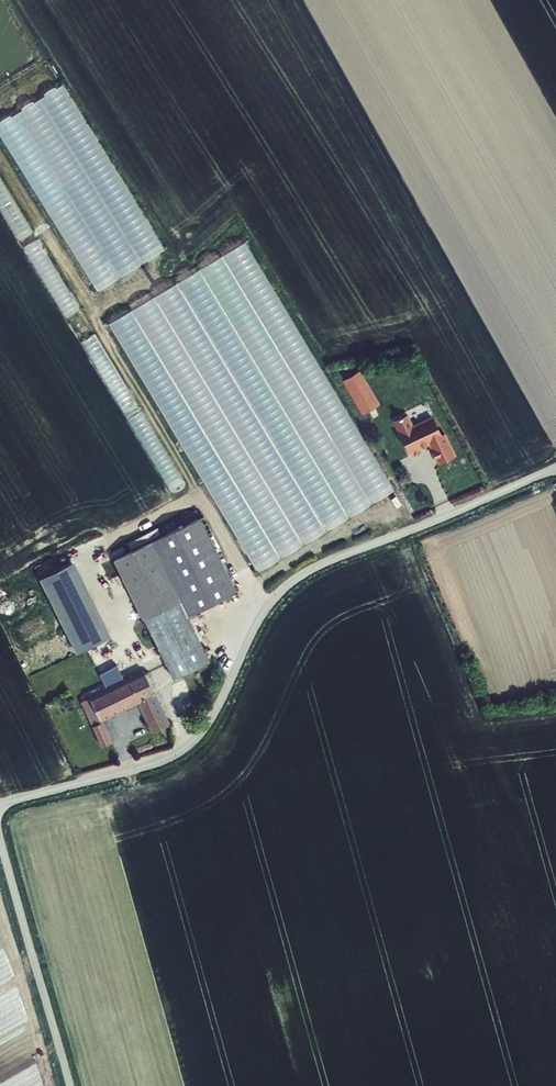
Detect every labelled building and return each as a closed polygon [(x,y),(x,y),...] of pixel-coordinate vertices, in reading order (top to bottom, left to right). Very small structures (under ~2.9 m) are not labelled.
[(25,241),(65,318),(80,310),(39,233),(25,241)] [(111,320),(255,570),(392,491),(247,241),(111,320)] [(362,369),(345,379),(365,414),(383,404),(362,369)] [(144,410),(130,418),(173,493),(187,485),(144,410)] [(407,417),(394,422),(411,457),(421,452),(420,449),(428,446),(437,465),(454,457),(444,436),(440,438),(432,419),(412,428),(407,417)] [(196,517),(111,561),(173,677),(199,664),(209,659),(186,615),(234,590),(196,517)] [(71,564),(37,581),(77,655),(110,637),(71,564)] [(83,693),(85,698),(82,700),(92,721),(103,745),(112,741),(101,717),(136,700),(151,731),(168,723),(143,671),(124,680),(117,666),(99,675),(104,684),(83,693)]
